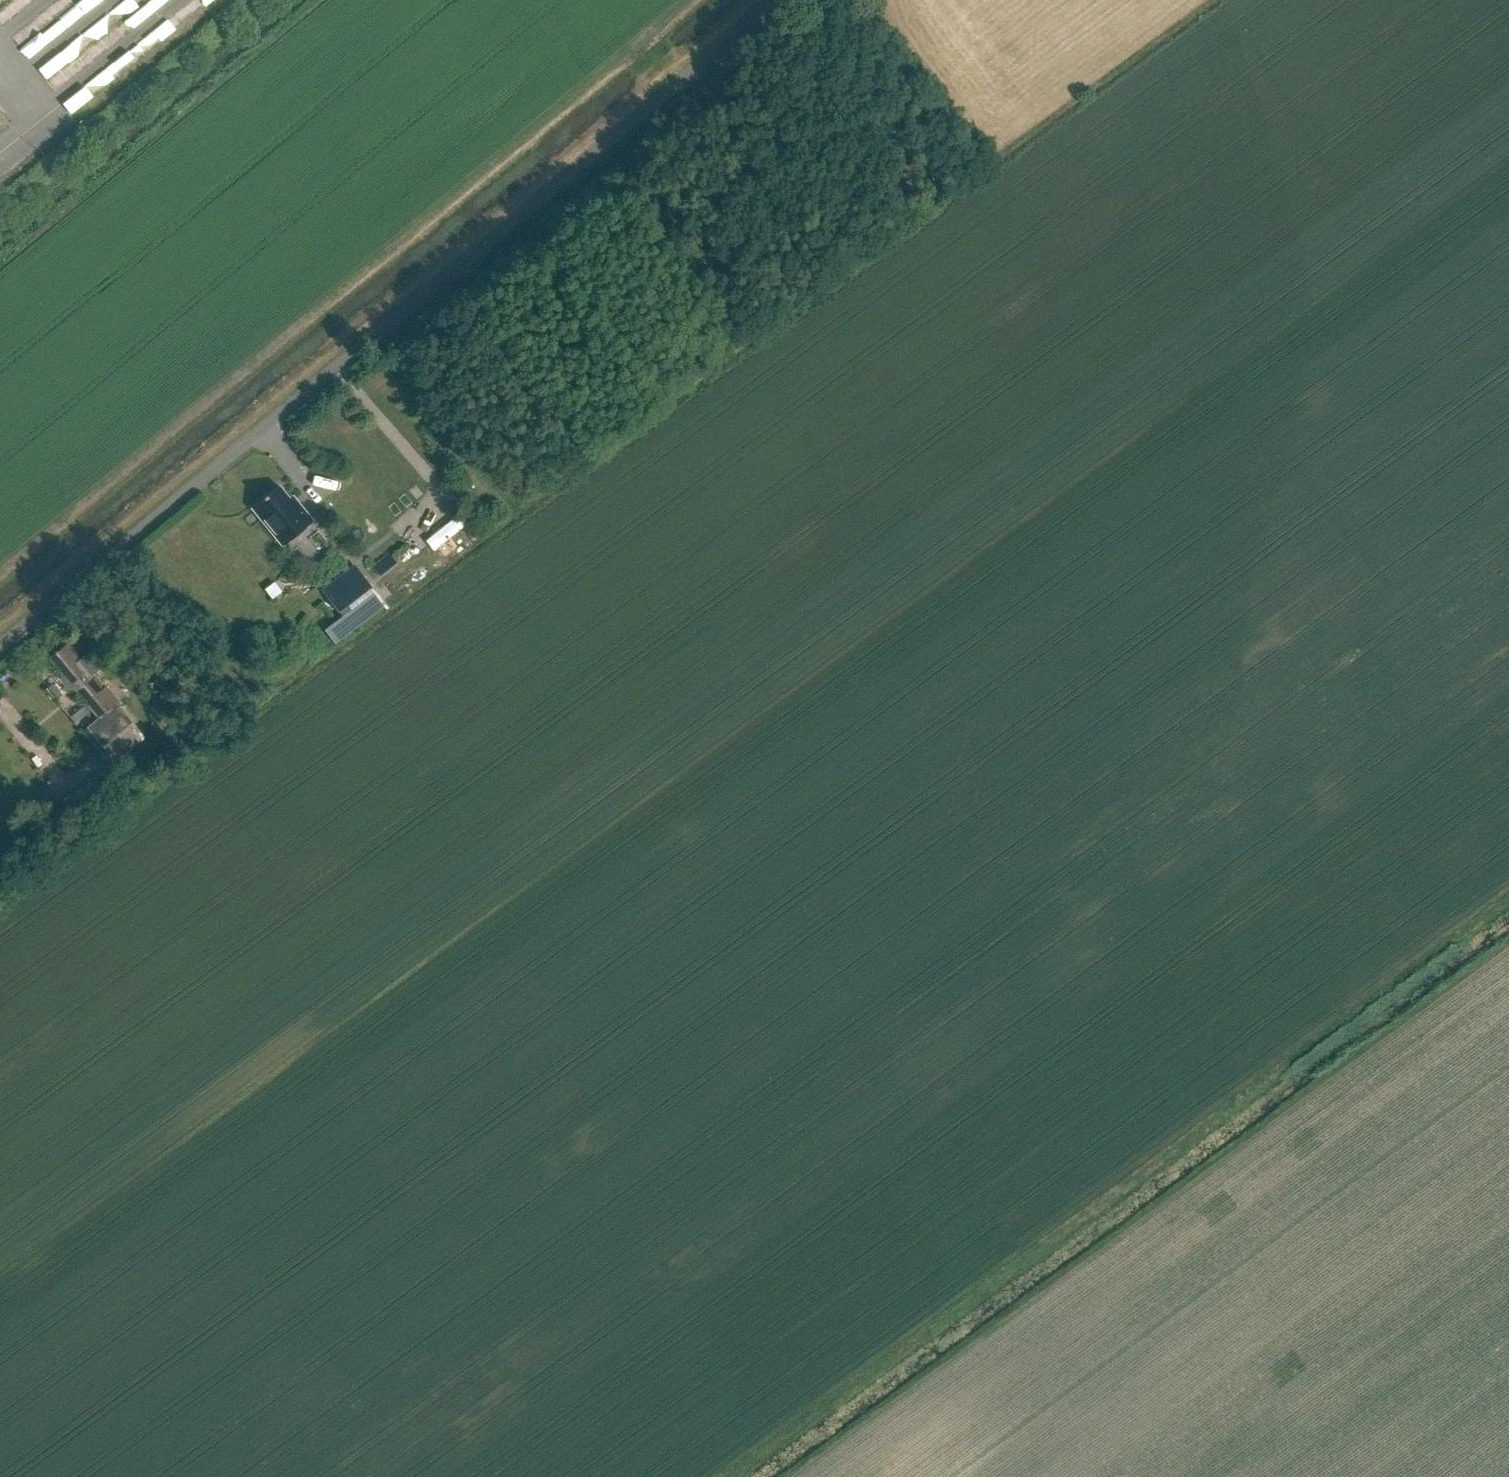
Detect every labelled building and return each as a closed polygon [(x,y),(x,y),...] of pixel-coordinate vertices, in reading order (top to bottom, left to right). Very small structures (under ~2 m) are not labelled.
[(23,22),(33,35),(20,45),(55,89),(104,50),(93,36),(139,0),(51,0),(23,22)] [(207,0),(148,0),(144,3),(159,22),(132,42),(139,51),(207,0)] [(79,107),(129,65),(119,53),(69,96),(79,107)] [(298,509),(279,486),(268,496),(267,495),(264,497),(265,498),(253,508),(283,545),(313,521),(301,507),(298,509)] [(364,578),(334,602),(346,618),(377,594),(364,578)] [(67,645),(50,659),(64,675),(62,677),(73,691),(76,689),(100,718),(83,732),(98,750),(102,747),(114,761),(143,737),(67,645)]
